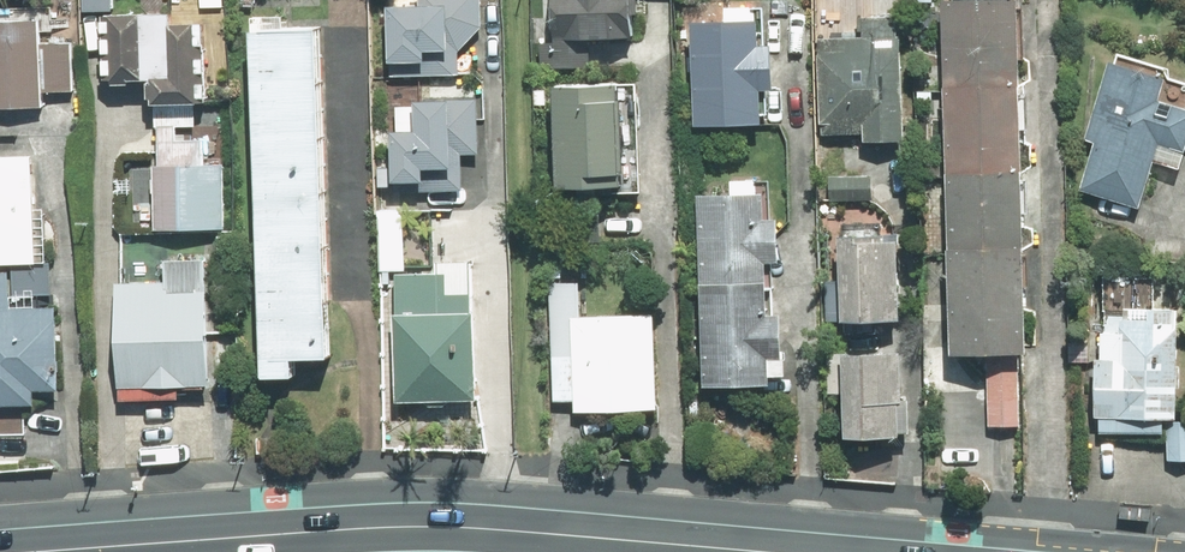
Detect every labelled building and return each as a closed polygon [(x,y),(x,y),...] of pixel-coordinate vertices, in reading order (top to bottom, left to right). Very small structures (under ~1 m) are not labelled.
[(0,5),(0,105),(47,106),(47,92),(79,92),(81,0),(51,0),(51,6),(0,5)] [(151,125),(199,127),(200,107),(218,108),(222,18),(196,17),(197,0),(139,0),(139,5),(113,4),(113,0),(85,0),(84,13),(108,14),(106,78),(153,80),(151,125)] [(391,3),(390,61),(430,62),(431,50),(448,50),(447,73),(464,73),(465,47),(481,48),(482,0),(410,0),(410,4),(391,3)] [(555,21),(587,22),(587,36),(638,37),(638,0),(556,0),(555,21)] [(990,429),(1026,428),(1024,350),(1033,350),(1025,0),(1017,0),(947,2),(955,352),(988,351),(990,429)] [(291,14),(256,15),(269,379),(300,377),(299,359),(338,358),(326,23),(291,24),(291,14)] [(859,16),(859,37),(822,36),(821,132),(867,133),(867,141),(908,142),(910,37),(910,17),(859,16)] [(765,19),(699,19),(698,123),(766,124),(766,87),(779,87),(780,45),(765,45),(765,19)] [(1117,50),(1089,135),(1098,138),(1082,187),(1144,208),(1159,161),(1181,168),(1184,155),(1184,80),(1172,77),(1174,69),(1117,50)] [(562,183),(628,183),(628,78),(562,78),(562,183)] [(414,104),(396,104),(395,180),(430,180),(430,167),(449,167),(448,195),(466,196),(466,151),(480,151),(481,98),(475,98),(476,89),(450,89),(450,98),(414,98),(414,104)] [(188,129),(161,128),(158,233),(228,235),(230,162),(208,161),(208,138),(188,138),(188,129)] [(37,265),(39,153),(0,153),(0,264),(37,265)] [(706,384),(775,383),(775,360),(788,359),(787,311),(773,311),(772,260),(786,260),(785,216),(770,216),(770,189),(702,190),(706,384)] [(902,233),(843,233),(843,317),(902,317),(902,233)] [(214,259),(167,257),(166,281),(124,279),(120,397),(154,398),(154,385),(210,386),(214,259)] [(0,272),(0,404),(41,403),(40,388),(60,387),(59,306),(13,307),(12,271),(0,272)] [(658,315),(582,315),(583,283),(554,282),(552,399),(576,399),(576,410),(658,410),(658,315)] [(1103,315),(1099,416),(1104,416),(1103,429),(1167,432),(1166,459),(1184,460),(1184,419),(1181,419),(1184,330),(1184,308),(1129,306),(1128,316),(1103,315)] [(480,313),(400,310),(398,398),(477,400),(480,313)] [(906,350),(848,349),(847,432),(904,433),(906,350)]
